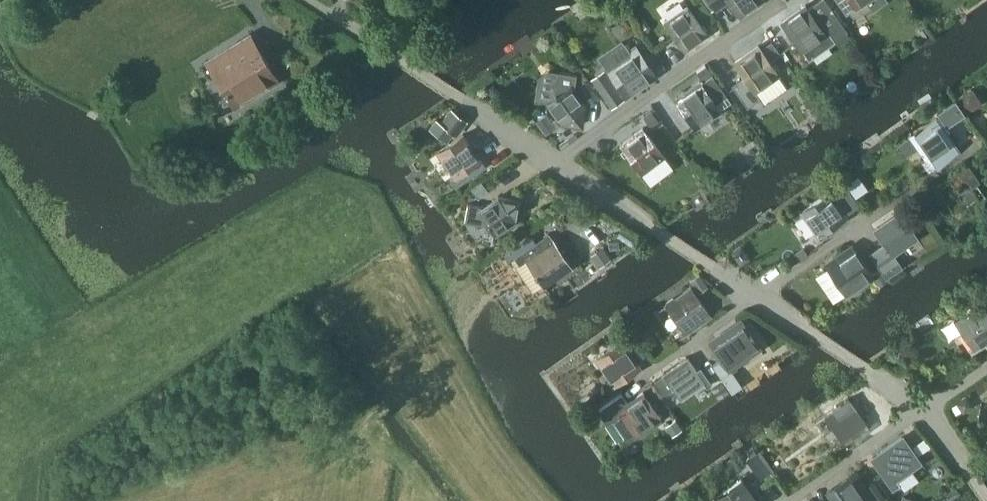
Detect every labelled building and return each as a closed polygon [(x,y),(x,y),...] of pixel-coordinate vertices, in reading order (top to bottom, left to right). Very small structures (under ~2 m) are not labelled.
[(727,0),(709,0),(715,8),(727,0)] [(740,17),(764,0),(729,0),(740,17)] [(780,20),(802,51),(803,50),(809,58),(833,41),(836,46),(851,35),(826,0),(819,0),(809,7),(806,2),(780,20)] [(846,15),(867,0),(836,0),(846,15)] [(685,51),(700,40),(709,34),(688,3),(663,20),(685,51)] [(234,108),(281,79),(251,31),(205,59),(234,108)] [(745,75),(732,84),(747,106),(760,97),(756,91),(780,74),(770,59),(778,53),(773,46),(765,52),(758,43),(734,60),(745,75)] [(644,58),(635,45),(630,48),(633,52),(609,69),(626,95),(656,74),(645,58),(644,58)] [(700,78),(674,96),(696,128),(722,110),(716,101),(726,95),(705,65),(696,72),(700,78)] [(587,104),(574,86),(576,73),(560,70),(557,84),(556,93),(545,101),(561,122),(583,126),(587,104)] [(607,72),(594,81),(614,110),(627,101),(607,72)] [(580,87),(591,102),(599,95),(589,81),(580,87)] [(971,88),(958,97),(968,112),(981,104),(971,88)] [(955,100),(938,112),(947,125),(964,112),(955,100)] [(640,112),(650,126),(660,118),(650,104),(640,112)] [(458,134),(468,121),(461,115),(451,108),(441,121),(437,117),(429,128),(447,141),(458,134)] [(546,133),(556,125),(547,112),(536,120),(546,133)] [(911,135),(927,158),(923,161),(927,167),(956,147),(953,142),(936,118),(911,135)] [(643,126),(620,143),(651,185),(674,167),(643,126)] [(455,184),(469,175),(465,170),(483,158),(464,131),(436,150),(454,176),(451,178),(455,184)] [(980,179),(968,163),(961,168),(936,185),(954,211),(977,194),(980,198),(985,194),(977,182),(980,179)] [(858,175),(845,184),(854,197),(868,188),(858,175)] [(476,201),(490,191),(482,180),(468,190),(476,201)] [(807,206),(802,210),(819,234),(833,225),(849,214),(832,189),(807,206)] [(516,221),(521,199),(500,194),(483,205),(467,203),(464,221),(478,223),(488,225),(495,235),(516,221)] [(879,246),(871,251),(887,275),(901,266),(896,258),(893,254),(917,237),(900,211),(876,228),(877,230),(871,235),(879,246)] [(550,231),(514,255),(519,262),(525,258),(544,285),(573,265),(550,231)] [(846,293),(874,275),(852,243),(825,261),(846,293)] [(600,266),(612,257),(603,246),(591,255),(600,266)] [(708,286),(701,275),(700,274),(690,280),(691,282),(698,292),(708,286)] [(681,336),(695,326),(692,322),(708,311),(691,286),(666,303),(682,327),(677,330),(681,336)] [(979,294),(986,306),(986,289),(979,294)] [(981,304),(956,321),(973,345),(968,348),(971,352),(985,342),(986,345),(986,312),(981,304)] [(715,337),(712,339),(724,357),(714,364),(722,375),(732,369),(736,366),(733,362),(758,346),(740,320),(715,337)] [(612,389),(626,380),(623,376),(639,365),(622,340),(597,358),(614,381),(609,385),(612,389)] [(698,371),(687,356),(663,372),(664,374),(654,380),(664,393),(673,387),(680,398),(704,381),(707,385),(712,382),(703,368),(698,371)] [(606,422),(612,418),(627,439),(661,416),(644,391),(628,401),(626,397),(625,397),(621,392),(602,405),(597,409),(606,422)] [(839,446),(853,436),(851,433),(866,422),(849,398),(824,415),(841,439),(836,442),(839,446)] [(894,486),(899,482),(896,478),(920,462),(902,437),(878,454),(888,469),(884,472),(894,486)] [(753,469),(766,460),(760,450),(746,460),(753,469)] [(886,496),(873,479),(861,488),(851,474),(826,491),(834,500),(866,500),(868,499),(869,500),(878,500),(886,496)] [(715,497),(718,500),(755,500),(740,480),(715,497)]
